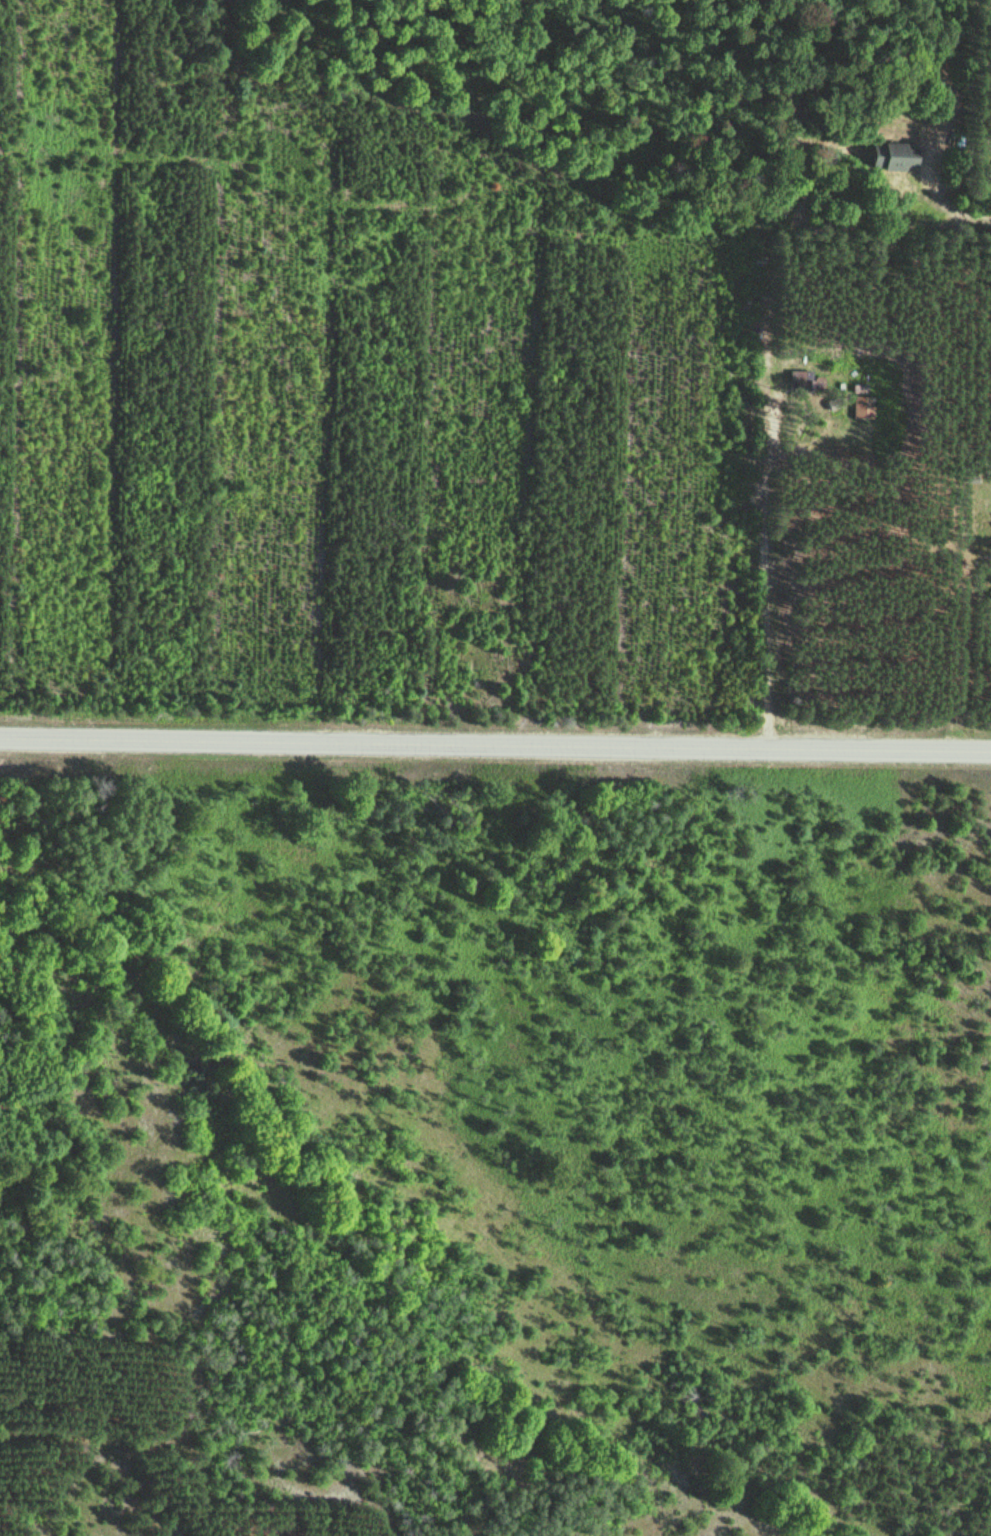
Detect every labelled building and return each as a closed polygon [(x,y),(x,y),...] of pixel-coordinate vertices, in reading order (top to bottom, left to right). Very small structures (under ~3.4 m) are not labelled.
[(867,169),(912,170),(912,143),(867,143),(867,169)]
